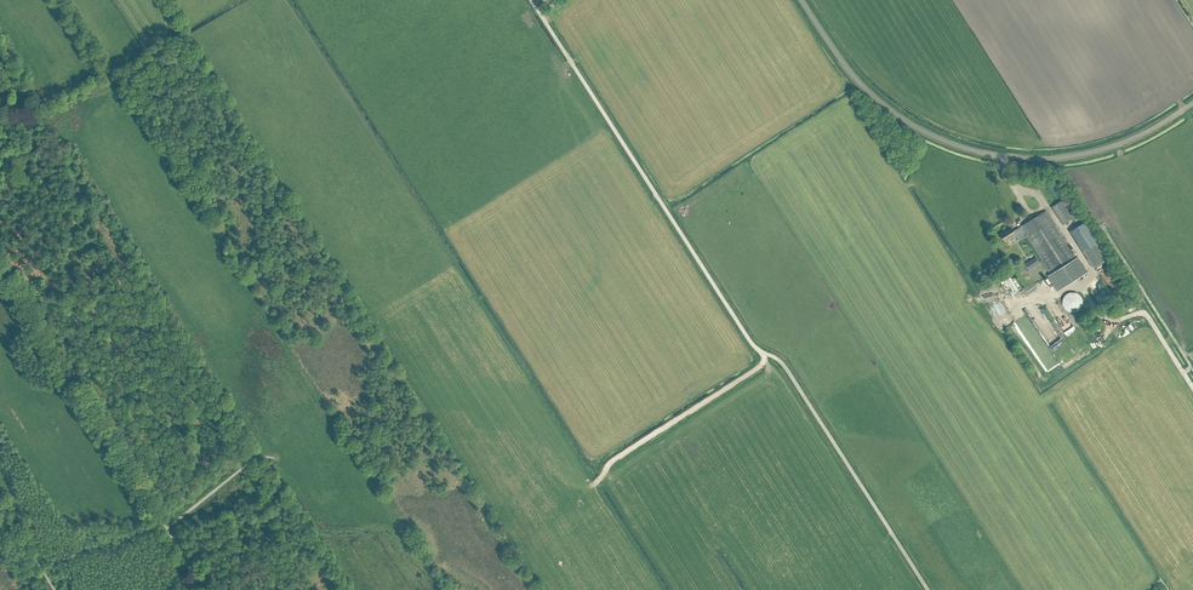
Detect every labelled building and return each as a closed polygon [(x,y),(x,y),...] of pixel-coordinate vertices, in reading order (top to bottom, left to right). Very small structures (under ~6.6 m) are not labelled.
[(1065,199),(1051,208),(1062,226),(1076,217),(1065,199)] [(1018,242),(1026,237),(1050,274),(1048,275),(1058,290),(1086,272),(1077,257),(1075,258),(1045,212),(1012,233),(1010,229),(1001,235),(1006,242),(1015,236),(1018,242)] [(1076,243),(1092,268),(1107,258),(1091,234),(1076,243)] [(1035,258),(1029,261),(1033,267),(1039,263),(1035,258)] [(1098,267),(1107,282),(1115,277),(1109,267),(1106,269),(1103,264),(1098,267)] [(1040,274),(1030,280),(1032,284),(1042,278),(1040,274)] [(1079,310),(1080,308),(1081,306),(1082,304),(1082,302),(1082,300),(1082,298),(1081,296),(1079,295),(1077,293),(1075,293),(1073,292),(1071,292),(1069,293),(1067,294),(1065,295),(1064,297),(1063,299),(1062,301),(1062,303),(1063,305),(1064,307),(1065,309),(1067,310),(1069,311),(1071,312),(1073,312),(1075,312),(1077,311),(1079,310)] [(1040,353),(1050,345),(1028,316),(1026,318),(1023,314),(1017,319),(1022,326),(1026,323),(1028,326),(1026,327),(1028,329),(1025,332),(1040,353)]
